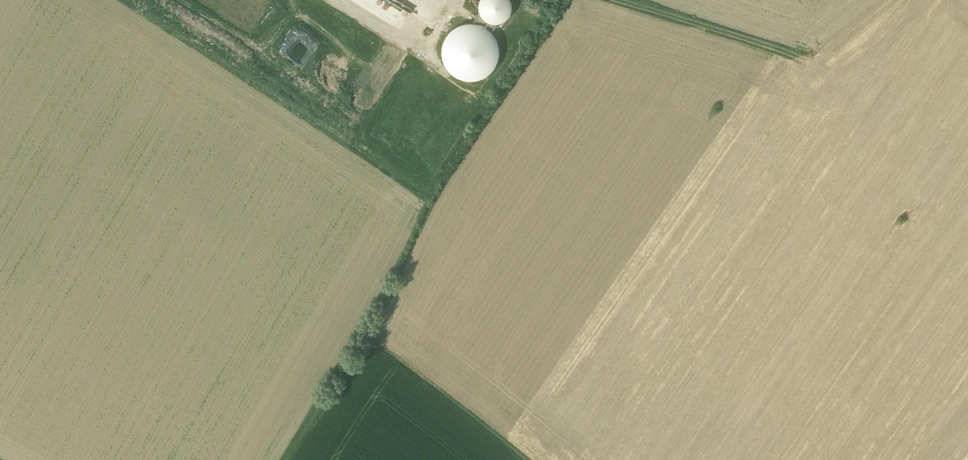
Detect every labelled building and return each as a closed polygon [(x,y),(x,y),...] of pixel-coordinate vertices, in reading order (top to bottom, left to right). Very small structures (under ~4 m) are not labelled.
[(515,13),(509,0),(479,0),(490,24),(515,13)] [(490,20),(442,32),(454,81),(502,69),(490,20)]
